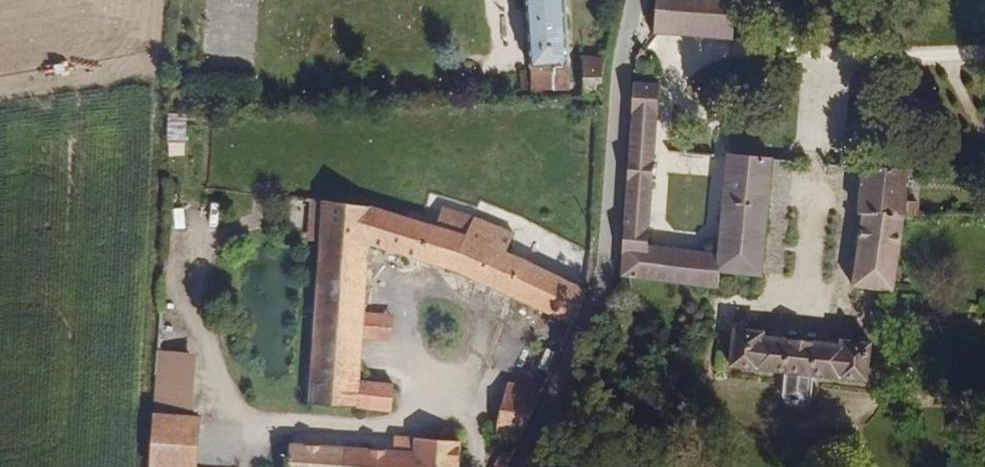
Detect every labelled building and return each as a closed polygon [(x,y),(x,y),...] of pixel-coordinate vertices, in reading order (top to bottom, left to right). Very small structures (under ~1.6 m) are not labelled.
[(529,77),(531,77),(567,73),(563,0),(526,0),(529,77)] [(715,0),(641,0),(636,31),(713,39),(715,0)] [(604,60),(583,63),(584,72),(586,102),(601,101),(604,60)] [(568,92),(567,73),(531,77),(533,95),(568,92)] [(643,250),(655,86),(631,83),(619,270),(642,273),(642,267),(643,250)] [(168,118),(167,138),(185,139),(186,118),(168,118)] [(764,157),(751,156),(721,155),(713,255),(712,271),(736,272),(757,273),(764,157)] [(896,167),(878,165),(859,164),(848,284),(867,286),(887,288),(893,211),(896,167)] [(587,290),(510,258),(517,239),(475,222),(468,240),(414,219),(323,209),(307,405),(391,412),(393,385),(357,382),(369,249),(385,249),(570,329),(587,290)] [(641,283),(710,289),(712,271),(713,255),(643,250),(642,267),(642,273),(641,283)] [(728,365),(773,370),(773,392),(778,401),(802,402),(809,394),(810,372),(860,376),(863,340),(832,337),(831,346),(757,339),(757,331),(732,328),(728,365)] [(526,433),(548,380),(508,377),(499,429),(526,433)] [(209,459),(211,409),(163,406),(160,456),(205,459),(209,459)] [(458,437),(409,432),(408,448),(285,436),(281,466),(285,466),(456,466),(458,437)] [(521,445),(507,440),(499,465),(504,466),(511,466),(521,445)] [(205,459),(160,456),(160,466),(205,466),(205,459)]
